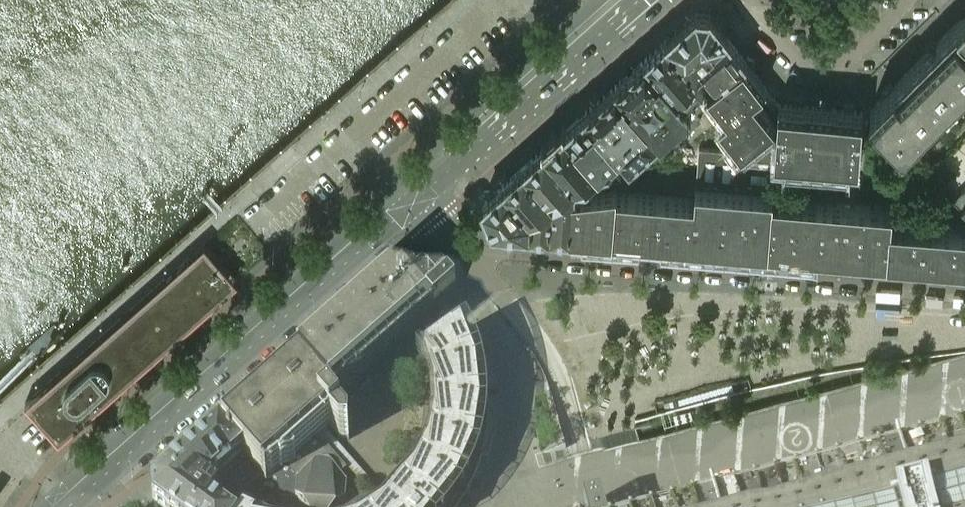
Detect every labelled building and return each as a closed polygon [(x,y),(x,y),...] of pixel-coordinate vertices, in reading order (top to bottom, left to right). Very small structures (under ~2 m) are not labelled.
[(696,11),(666,37),(696,72),(701,68),(705,65),(700,60),(728,35),(710,12),(696,11)] [(938,40),(936,38),(927,47),(933,52),(927,58),(923,54),(894,83),(892,81),(882,91),(884,93),(870,108),(906,144),(959,91),(956,87),(964,78),(964,13),(938,40)] [(745,58),(728,35),(700,60),(705,65),(701,68),(713,83),(745,58)] [(709,86),(696,72),(666,37),(647,55),(688,102),(701,92),(709,86)] [(688,102),(647,55),(616,82),(662,135),(678,121),(693,107),(688,102)] [(862,109),(843,107),(778,101),(745,58),(713,83),(709,86),(701,92),(709,102),(723,120),(747,150),(748,150),(775,153),(858,159),(862,109)] [(616,82),(585,110),(620,150),(631,162),(662,135),(616,82)] [(709,102),(701,92),(688,102),(693,107),(697,111),(709,102)] [(693,107),(678,121),(687,131),(702,118),(696,112),(697,111),(693,107)] [(565,127),(601,168),(611,179),(622,175),(609,160),(620,150),(585,110),(565,127)] [(565,127),(544,146),(578,183),(601,168),(565,127)] [(544,146),(503,182),(527,209),(525,227),(570,231),(573,196),(577,195),(578,183),(544,146)] [(795,199),(796,188),(772,186),(775,153),(748,150),(747,150),(699,146),(695,199),(692,241),(790,249),(794,198),(795,199)] [(492,225),(525,227),(527,209),(503,182),(485,199),(483,204),(492,225)] [(953,197),(964,210),(964,187),(961,189),(953,197)] [(619,188),(577,195),(573,196),(570,231),(615,235),(619,193),(619,188)] [(692,241),(695,199),(619,193),(615,235),(692,241)] [(795,199),(794,198),(790,249),(823,252),(827,201),(795,199)] [(863,255),(867,205),(827,201),(823,252),(863,255)] [(887,257),(890,222),(892,207),(867,205),(863,255),(887,257)] [(921,225),(890,222),(887,257),(919,259),(921,225)] [(921,225),(919,259),(964,263),(964,228),(921,225)] [(203,273),(188,256),(25,402),(59,440),(222,294),(207,278),(213,273),(208,268),(203,273)] [(331,397),(412,326),(419,333),(433,320),(434,321),(456,302),(448,293),(438,302),(427,289),(428,288),(428,287),(428,286),(428,285),(427,284),(427,283),(426,282),(424,282),(423,282),(421,282),(421,283),(409,270),(301,365),(330,398),(329,399),(347,420),(343,424),(345,427),(352,421),(331,397)] [(461,481),(469,485),(475,442),(483,443),(479,401),(487,400),(471,360),(479,357),(460,333),(459,332),(425,357),(436,372),(430,374),(441,403),(436,403),(439,434),(433,433),(428,464),(423,461),(410,491),(405,487),(406,487),(405,486),(397,497),(397,498),(390,506),(450,506),(461,481)] [(317,438),(329,428),(339,439),(348,440),(349,431),(345,427),(343,424),(347,420),(329,399),(330,398),(301,365),(299,363),(298,364),(297,364),(220,432),(262,479),(266,484),(285,467),(296,480),(295,500),(302,506),(340,506),(345,503),(346,483),(340,476),(346,470),(317,438)] [(262,479),(220,432),(153,491),(153,506),(227,506),(225,505),(232,500),(235,502),(262,479)] [(901,453),(899,446),(895,447),(897,454),(715,501),(713,495),(709,496),(711,503),(694,506),(964,506),(964,436),(901,453)]
